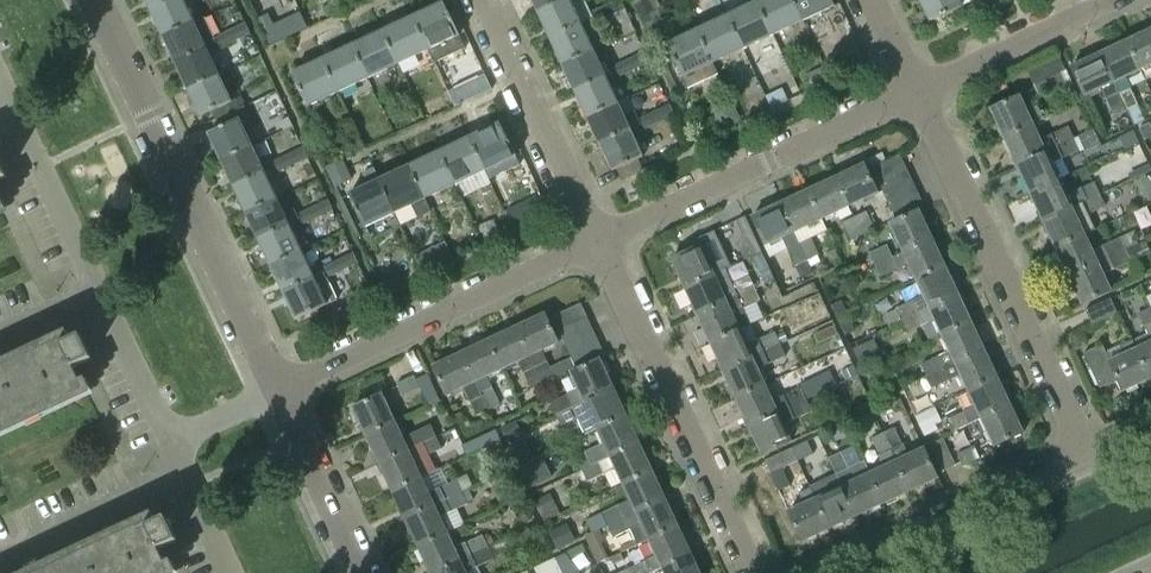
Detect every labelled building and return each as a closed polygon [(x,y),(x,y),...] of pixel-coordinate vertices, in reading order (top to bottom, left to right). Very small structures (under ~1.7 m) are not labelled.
[(151,10),(172,0),(146,0),(151,10)] [(184,0),(172,0),(151,10),(164,36),(194,22),(184,0)] [(536,12),(561,0),(531,0),(536,12)] [(536,12),(549,38),(580,23),(569,0),(561,0),(536,12)] [(604,7),(609,17),(625,9),(621,0),(620,0),(604,7)] [(640,17),(654,11),(650,1),(649,0),(648,0),(635,6),(640,17)] [(773,36),(804,21),(794,0),(762,0),(758,2),(773,36)] [(804,21),(834,7),(831,0),(794,0),(804,21)] [(959,0),(921,0),(931,22),(962,8),(959,0)] [(728,16),(743,50),(773,36),(758,2),(728,16)] [(466,49),(460,36),(444,3),(413,17),(429,51),(435,63),(466,49)] [(604,7),(589,15),(593,24),(609,17),(604,7)] [(647,31),(664,24),(658,9),(654,11),(640,17),(647,31)] [(308,28),(300,12),(274,25),(268,14),(258,19),(271,46),(308,28)] [(728,16),(698,30),(713,64),(743,50),(728,16)] [(194,22),(164,36),(176,63),(206,49),(217,44),(214,38),(205,17),(194,22)] [(383,31),(399,65),(429,51),(413,17),(383,31)] [(549,38),(560,63),(592,48),(580,23),(549,38)] [(232,30),(236,40),(251,33),(246,24),(232,30)] [(236,40),(232,30),(214,38),(217,44),(219,48),(236,40)] [(683,78),(713,64),(698,30),(667,45),(683,78)] [(1140,70),(1150,65),(1150,30),(1127,42),(1140,70)] [(353,45),(369,79),(399,65),(383,31),(353,45)] [(1140,70),(1127,42),(1099,55),(1113,83),(1114,83),(1140,70)] [(353,45),(323,59),(339,93),(369,79),(353,45)] [(604,75),(592,48),(560,63),(573,90),(604,75)] [(206,49),(176,63),(188,89),(219,75),(206,49)] [(630,59),(635,69),(650,62),(645,52),(630,59)] [(1118,94),(1119,94),(1114,83),(1113,83),(1099,55),(1071,67),(1085,96),(1100,89),(1105,101),(1106,100),(1114,117),(1126,111),(1118,94)] [(308,107),(339,93),(323,59),(292,74),(308,107)] [(635,69),(630,59),(614,67),(618,77),(635,69)] [(828,81),(823,68),(806,75),(812,88),(828,81)] [(219,75),(188,89),(201,116),(220,107),(224,115),(240,107),(236,100),(242,97),(230,70),(219,75)] [(1039,98),(1067,85),(1061,73),(1034,85),(1039,98)] [(573,90),(586,118),(618,103),(604,75),(573,90)] [(485,76),(475,80),(473,88),(477,96),(492,90),(485,76)] [(1130,89),(1119,94),(1118,94),(1126,111),(1138,106),(1130,89)] [(766,98),(771,109),(788,101),(783,90),(766,98)] [(1069,107),(1080,102),(1076,93),(1064,98),(1069,107)] [(1004,139),(1033,125),(1044,120),(1037,106),(1026,111),(1020,97),(991,110),(1004,139)] [(624,117),(618,103),(586,118),(599,144),(630,130),(641,125),(643,130),(658,123),(654,113),(639,120),(635,112),(624,117)] [(670,105),(654,113),(658,123),(675,115),(670,105)] [(240,107),(224,115),(228,124),(208,134),(221,161),(252,146),(239,119),(244,117),(240,107)] [(289,118),(280,122),(284,131),(293,126),(289,118)] [(501,123),(470,138),(485,171),(516,157),(501,123)] [(1040,140),(1033,125),(1004,139),(1017,166),(1057,148),(1074,139),(1068,127),(1040,140)] [(630,130),(599,144),(612,172),(643,157),(630,130)] [(1094,130),(1079,137),(1085,151),(1101,144),(1094,130)] [(1139,145),(1133,133),(1123,138),(1128,150),(1139,145)] [(470,138),(440,152),(455,185),(485,171),(470,138)] [(1074,139),(1057,148),(1017,166),(1030,194),(1059,180),(1051,165),(1080,151),(1074,139)] [(252,146),(221,161),(234,187),(265,172),(252,146)] [(304,148),(289,156),(293,165),(309,158),(304,148)] [(425,200),(455,185),(440,152),(409,166),(425,200)] [(878,181),(906,168),(900,155),(872,168),(878,181)] [(277,173),(293,165),(289,156),(273,163),(277,173)] [(343,160),(325,168),(335,188),(353,180),(343,160)] [(835,178),(849,207),(878,194),(865,165),(835,178)] [(395,214),(425,200),(409,166),(379,180),(395,214)] [(395,214),(379,180),(374,168),(363,173),(368,186),(349,195),(365,228),(395,214)] [(912,181),(906,168),(878,181),(885,195),(912,181)] [(265,172),(234,187),(246,214),(277,199),(265,172)] [(808,191),(822,220),(849,207),(835,178),(808,191)] [(1043,221),(1100,194),(1094,183),(1066,196),(1059,180),(1030,194),(1043,221)] [(890,208),(918,194),(912,181),(885,195),(890,208)] [(780,204),(794,233),(799,244),(807,261),(817,256),(819,255),(811,238),(827,231),(822,220),(808,191),(780,204)] [(925,208),(918,194),(890,208),(897,221),(925,208)] [(1105,207),(1100,194),(1043,221),(1056,250),(1085,236),(1077,220),(1105,207)] [(529,221),(545,213),(537,196),(521,204),(529,221)] [(246,214),(258,240),(290,225),(277,199),(246,214)] [(313,208),(318,217),(333,210),(329,200),(313,208)] [(807,261),(799,244),(794,233),(780,204),(752,217),(766,246),(782,238),(795,266),(807,261)] [(302,225),(318,217),(313,208),(297,215),(302,225)] [(919,212),(926,209),(925,208),(897,221),(890,224),(903,252),(932,238),(919,212)] [(867,212),(854,218),(862,235),(875,229),(867,212)] [(851,241),(862,235),(854,218),(843,223),(851,241)] [(747,220),(738,224),(744,236),(752,232),(747,220)] [(499,234),(492,221),(476,228),(483,241),(499,234)] [(290,225),(258,240),(270,265),(301,251),(290,225)] [(752,232),(744,236),(742,237),(751,257),(762,252),(752,232)] [(1085,236),(1056,250),(1069,277),(1098,264),(1085,236)] [(945,267),(932,238),(903,252),(903,253),(893,258),(893,257),(875,266),(881,278),(898,270),(898,271),(909,266),(916,280),(945,267)] [(1108,259),(1126,250),(1120,238),(1103,246),(1108,259)] [(672,259),(685,288),(714,274),(701,246),(672,259)] [(875,266),(893,257),(887,246),(870,254),(875,266)] [(434,248),(417,255),(424,271),(441,263),(434,248)] [(1132,262),(1126,250),(1108,259),(1113,270),(1132,262)] [(301,251),(270,265),(283,292),(314,277),(301,251)] [(338,261),(343,270),(358,263),(354,253),(338,261)] [(817,256),(807,261),(810,266),(820,261),(817,256)] [(343,270),(338,261),(322,268),(324,273),(327,278),(343,270)] [(1111,292),(1098,264),(1069,277),(1082,305),(1111,292)] [(916,280),(929,308),(958,295),(945,267),(916,280)] [(314,277),(283,292),(296,320),(337,301),(327,278),(324,273),(314,278),(314,277)] [(727,302),(714,274),(685,288),(698,315),(727,302)] [(958,295),(929,308),(919,313),(901,321),(907,333),(935,320),(942,335),(971,322),(958,295)] [(1111,299),(1085,311),(1092,326),(1118,314),(1111,299)] [(895,309),(901,321),(919,313),(913,301),(895,309)] [(710,343),(739,329),(727,302),(698,315),(710,343)] [(848,314),(843,302),(832,307),(837,319),(848,314)] [(552,317),(558,330),(587,317),(581,304),(552,317)] [(1136,349),(1150,379),(1150,310),(1150,309),(1138,314),(1148,335),(1133,342),(1136,349)] [(545,314),(516,328),(523,342),(529,357),(530,356),(559,343),(553,331),(552,329),(551,326),(545,314)] [(845,337),(857,331),(848,314),(837,319),(845,337)] [(593,330),(587,317),(558,330),(565,343),(593,330)] [(927,377),(945,369),(955,364),(984,350),(971,322),(942,335),(950,352),(939,356),(921,365),(927,377)] [(535,368),(530,356),(529,357),(523,342),(516,328),(488,341),(494,353),(495,355),(496,358),(502,370),(518,362),(524,374),(532,390),(543,385),(535,368)] [(817,344),(833,337),(829,328),(813,335),(817,344)] [(747,346),(739,329),(710,343),(724,371),(781,345),(775,332),(747,346)] [(565,343),(571,356),(599,343),(593,330),(565,343)] [(1082,345),(1085,339),(1081,331),(1070,336),(1076,348),(1082,345)] [(777,336),(780,344),(788,341),(784,332),(777,336)] [(86,393),(74,368),(93,359),(81,335),(63,344),(61,341),(0,370),(0,433),(86,393)] [(468,371),(474,383),(475,382),(480,393),(479,394),(487,411),(501,405),(493,387),(487,377),(502,370),(496,358),(495,355),(494,353),(488,341),(460,354),(466,366),(467,368),(468,371)] [(1150,379),(1136,349),(1133,342),(1121,347),(1124,355),(1110,361),(1103,345),(1084,354),(1099,388),(1117,380),(1123,392),(1150,379)] [(606,356),(599,343),(571,356),(577,370),(600,359),(606,356)] [(736,399),(765,386),(758,369),(786,357),(781,345),(724,371),(736,399)] [(955,364),(945,369),(927,377),(933,389),(961,375),(968,391),(997,378),(984,350),(955,364)] [(460,354),(433,367),(439,379),(440,381),(441,383),(447,396),(474,383),(468,371),(467,368),(466,366),(460,354)] [(550,402),(556,414),(572,407),(584,401),(588,399),(591,398),(613,387),(601,361),(606,358),(606,356),(600,359),(577,370),(571,373),(578,389),(566,395),(550,402)] [(851,367),(841,372),(845,381),(856,376),(851,367)] [(799,385),(801,388),(806,399),(836,386),(829,371),(799,385)] [(415,376),(397,384),(403,396),(420,388),(429,407),(440,401),(428,374),(416,380),(415,376)] [(875,396),(884,392),(877,378),(869,382),(875,396)] [(982,420),(1010,406),(997,378),(968,391),(982,420)] [(778,414),(765,386),(736,399),(749,427),(778,414)] [(626,415),(613,387),(591,398),(588,399),(584,401),(572,407),(556,414),(562,427),(590,413),(597,429),(601,427),(604,425),(626,415)] [(354,408),(366,435),(395,422),(382,394),(354,408)] [(442,411),(438,403),(431,406),(435,414),(442,411)] [(1023,433),(1010,406),(982,420),(994,447),(1023,433)] [(938,430),(937,427),(929,411),(915,418),(924,437),(938,430)] [(778,414),(749,427),(762,455),(791,442),(778,414)] [(576,458),(582,470),(591,465),(599,461),(600,462),(610,457),(610,456),(639,443),(626,415),(604,425),(601,427),(597,429),(604,443),(585,452),(586,453),(576,458)] [(403,438),(395,422),(366,435),(380,463),(436,436),(431,425),(403,438)] [(522,434),(517,423),(502,430),(507,440),(522,434)] [(895,428),(882,434),(890,451),(891,450),(896,462),(895,462),(909,492),(938,479),(924,449),(909,456),(904,445),(903,445),(895,428)] [(869,475),(883,504),(909,492),(895,462),(896,462),(891,450),(890,451),(882,434),(872,439),(879,456),(878,457),(883,468),(869,475)] [(393,491),(422,478),(414,462),(442,449),(436,436),(380,463),(393,491)] [(956,466),(943,439),(930,445),(943,472),(956,466)] [(792,449),(798,461),(814,454),(808,442),(792,449)] [(652,470),(639,443),(610,456),(610,457),(600,462),(599,461),(591,465),(582,470),(588,482),(616,469),(623,484),(652,470)] [(520,467),(528,463),(520,445),(512,449),(520,467)] [(975,446),(956,454),(962,467),(980,459),(975,446)] [(792,449),(765,461),(771,473),(771,474),(779,491),(790,486),(782,468),(798,461),(792,449)] [(828,459),(856,517),(883,504),(869,475),(854,481),(849,470),(841,453),(828,459)] [(532,492),(555,481),(545,458),(521,469),(532,492)] [(814,500),(828,530),(856,517),(828,459),(818,464),(826,481),(831,492),(817,499),(814,500)] [(665,498),(652,470),(623,484),(630,500),(619,505),(602,513),(608,525),(625,517),(636,512),(665,498)] [(428,492),(422,478),(393,491),(406,519),(463,492),(457,480),(440,488),(440,487),(428,492)] [(828,530),(814,500),(817,499),(812,488),(799,494),(804,505),(788,512),(802,542),(828,530)] [(419,546),(447,533),(440,517),(468,504),(463,492),(406,519),(419,546)] [(551,494),(538,499),(545,514),(557,508),(551,494)] [(625,517),(608,525),(612,535),(614,538),(631,530),(638,545),(649,539),(678,526),(665,498),(636,512),(625,517)] [(519,523),(525,526),(531,523),(531,516),(525,513),(520,516),(519,523)] [(146,522),(38,572),(170,572),(159,549),(177,541),(166,517),(148,525),(146,522)] [(551,533),(559,549),(577,541),(569,524),(551,533)] [(678,526),(649,539),(656,555),(644,561),(619,572),(651,572),(662,568),(691,554),(678,526)] [(591,549),(604,543),(607,542),(605,538),(601,529),(597,530),(598,531),(585,537),(586,538),(591,549)] [(447,533),(419,546),(431,572),(434,572),(460,560),(461,561),(471,556),(471,555),(488,547),(483,535),(455,549),(447,533)] [(566,554),(571,561),(587,553),(584,546),(566,554)] [(461,561),(460,560),(434,572),(480,572),(477,567),(494,559),(488,547),(471,555),(471,556),(461,561)] [(598,564),(599,564),(611,559),(606,548),(593,554),(598,564)] [(571,561),(566,554),(556,559),(562,572),(580,572),(571,561)] [(621,554),(611,559),(613,565),(624,560),(621,554)] [(691,554),(662,568),(665,572),(700,572),(691,554)]
